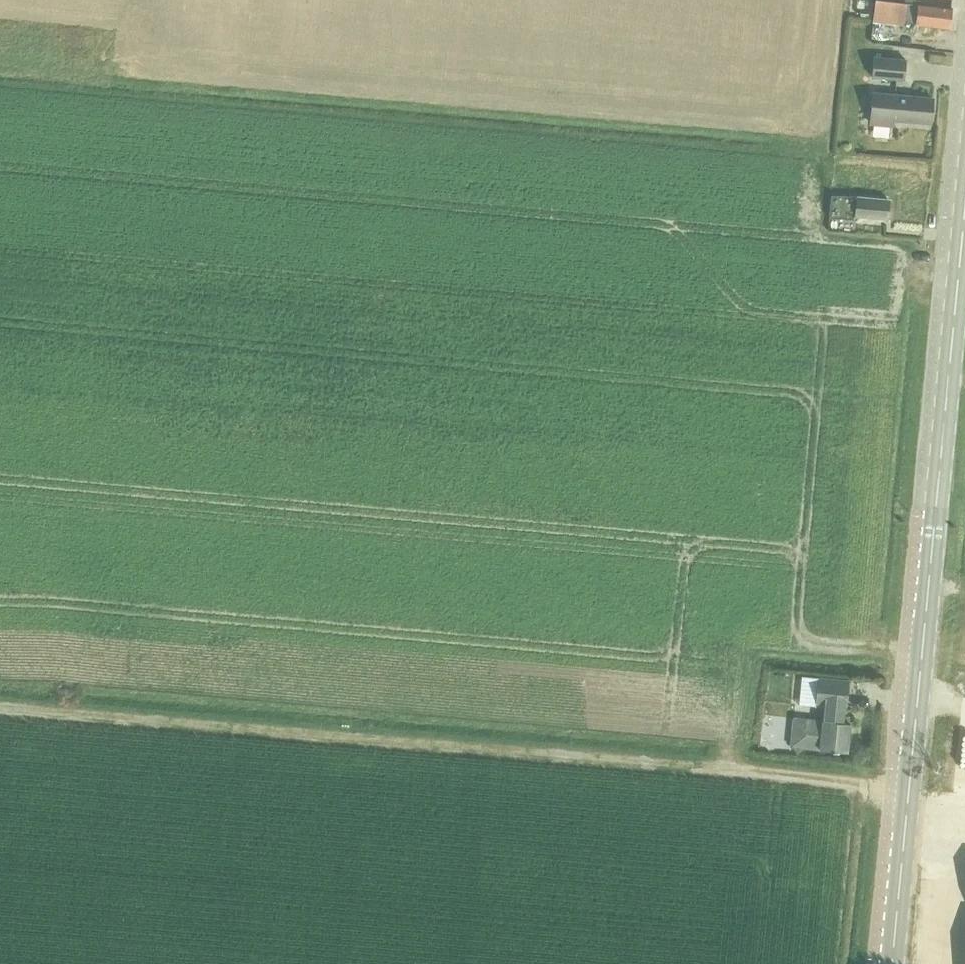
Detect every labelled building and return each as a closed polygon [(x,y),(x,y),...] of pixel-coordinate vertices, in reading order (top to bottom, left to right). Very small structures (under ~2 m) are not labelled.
[(873,17),(906,21),(918,22),(917,24),(949,28),(951,8),(899,2),(887,0),(875,0),(873,17)] [(872,77),(904,80),(906,59),(874,57),(872,77)] [(873,93),(871,123),(893,125),(893,119),(931,122),(933,99),(873,93)] [(887,219),(889,199),(858,197),(832,195),(830,217),(857,219),(857,217),(887,219)] [(793,717),(790,746),(791,746),(797,753),(803,747),(805,748),(847,752),(850,723),(843,722),(844,706),(847,707),(849,680),(817,677),(800,676),(797,704),(816,706),(816,704),(825,704),(823,720),(808,719),(793,717)] [(781,738),(779,725),(767,727),(770,740),(781,738)]
